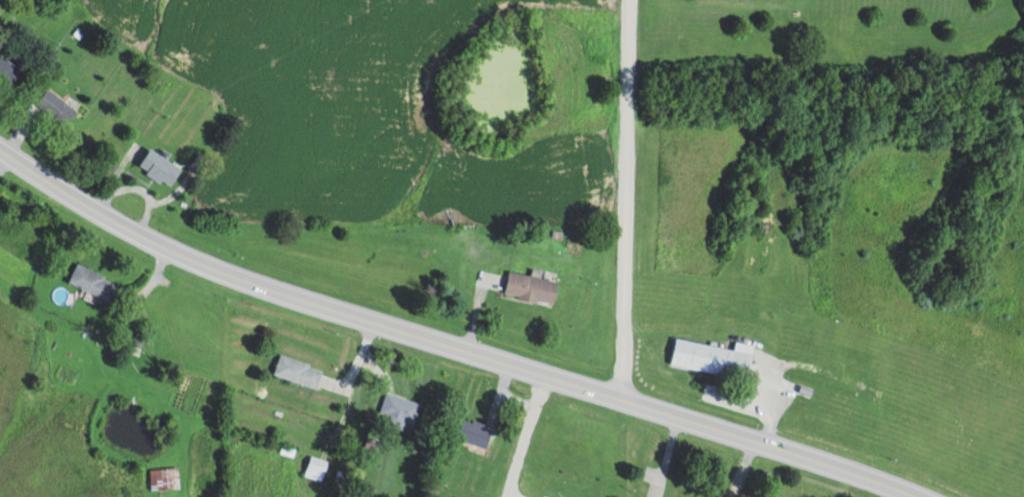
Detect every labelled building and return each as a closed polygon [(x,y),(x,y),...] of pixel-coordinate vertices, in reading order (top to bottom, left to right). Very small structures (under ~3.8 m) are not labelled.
[(23,69),(0,54),(0,79),(12,86),(23,69)] [(77,113),(51,88),(37,103),(63,128),(77,113)] [(169,187),(181,169),(151,148),(138,166),(169,187)] [(68,281),(109,301),(119,283),(77,262),(68,281)] [(558,281),(509,271),(504,295),(554,305),(558,281)] [(750,378),(755,345),(736,341),(735,348),(676,339),(672,365),(750,378)] [(322,367),(279,356),(273,376),(317,387),(322,367)] [(416,415),(398,388),(377,403),(396,429),(416,415)] [(488,446),(493,425),(457,417),(452,439),(488,446)] [(150,488),(180,488),(180,469),(150,469),(150,488)]
